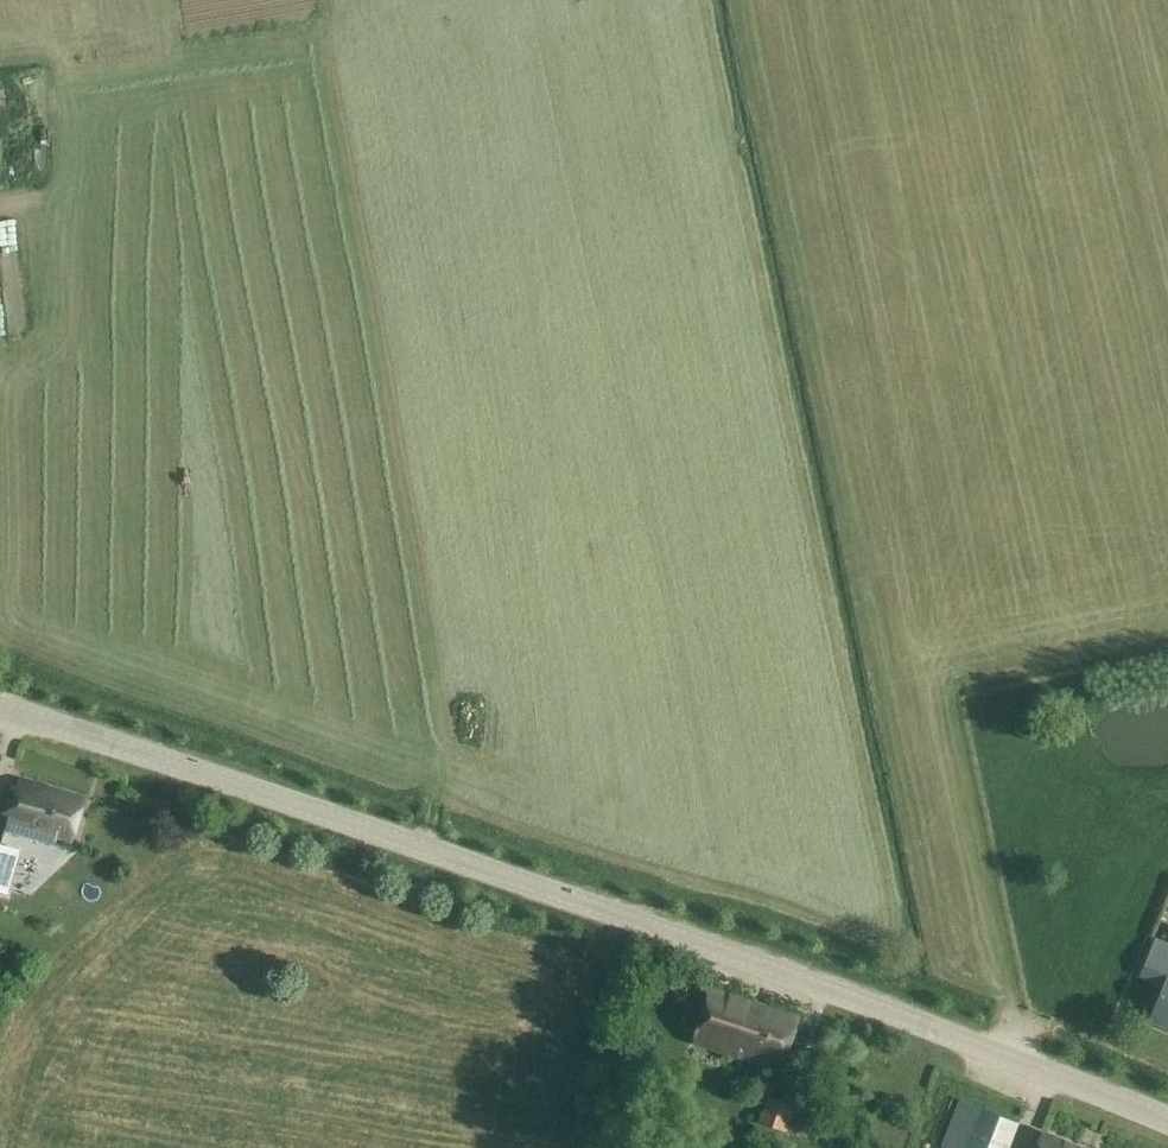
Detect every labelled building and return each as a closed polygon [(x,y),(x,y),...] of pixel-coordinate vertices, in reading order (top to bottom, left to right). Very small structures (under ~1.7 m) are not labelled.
[(19,780),(4,830),(27,837),(53,846),(55,838),(70,843),(84,800),(51,789),(19,780)] [(10,893),(21,852),(0,846),(0,890),(10,893)] [(1151,952),(1142,974),(1165,984),(1149,1022),(1167,1029),(1167,944),(1156,939),(1151,952)] [(710,988),(692,1043),(780,1072),(799,1018),(710,988)] [(808,1136),(818,1110),(797,1105),(768,1094),(759,1118),(787,1130),(808,1136)] [(960,1100),(941,1147),(943,1147),(1007,1147),(1017,1123),(960,1100)] [(1043,1132),(1036,1147),(1080,1147),(1043,1132)]
